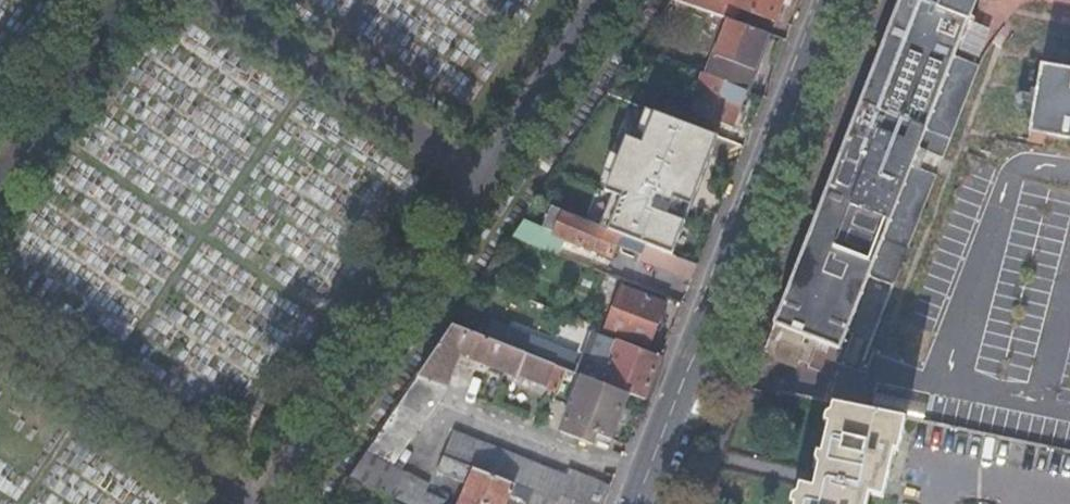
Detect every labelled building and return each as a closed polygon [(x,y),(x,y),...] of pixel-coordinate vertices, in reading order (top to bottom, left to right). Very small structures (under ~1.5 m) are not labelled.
[(730,20),(732,20),(736,9),(740,10),(774,23),(777,16),(781,4),(783,0),(674,0),(730,20)] [(761,351),(773,356),(777,346),(801,354),(797,365),(810,370),(821,342),(841,350),(870,276),(896,286),(939,175),(922,168),(928,152),(946,158),(982,65),(957,55),(970,20),(976,21),(977,20),(972,16),(978,0),(900,0),(761,351)] [(735,22),(740,10),(736,9),(732,20),(735,22)] [(732,20),(730,20),(708,75),(743,88),(748,78),(752,79),(765,48),(770,34),(735,22),(732,20)] [(1042,64),(1036,101),(1031,132),(1069,139),(1069,69),(1042,64)] [(748,90),(743,88),(708,75),(704,73),(698,86),(702,88),(693,112),(732,128),(736,119),(748,90)] [(693,112),(688,124),(700,129),(728,140),(732,128),(693,112)] [(609,229),(574,215),(554,207),(545,231),(525,223),(513,237),(540,247),(560,255),(565,242),(578,247),(579,244),(613,257),(618,243),(622,245),(622,247),(640,254),(637,261),(691,282),(698,265),(677,257),(645,244),(609,229)] [(623,287),(606,330),(649,347),(657,326),(666,304),(623,287)] [(448,334),(419,375),(447,386),(461,352),(525,378),(532,381),(551,388),(554,380),(560,383),(556,394),(569,399),(579,375),(454,325),(448,334)] [(645,400),(661,359),(647,354),(597,335),(583,371),(603,378),(601,383),(629,394),(645,400)] [(419,375),(381,431),(409,442),(429,413),(447,386),(419,375)] [(601,383),(584,376),(561,432),(593,444),(597,434),(611,440),(619,420),(624,422),(625,420),(626,417),(621,415),(629,394),(601,383)] [(530,387),(532,381),(525,378),(523,384),(530,387)] [(839,405),(838,411),(833,414),(830,424),(835,425),(827,452),(823,451),(820,462),(823,466),(820,480),(817,489),(803,485),(801,493),(796,495),(793,503),(865,503),(868,493),(881,496),(883,488),(894,448),(876,443),(884,415),(839,405)] [(897,449),(905,419),(884,415),(876,443),(894,448),(897,449)] [(455,461),(409,442),(381,431),(350,477),(405,503),(440,503),(427,498),(433,487),(398,471),(406,455),(438,469),(436,472),(452,479),(466,477),(471,479),(460,503),(505,503),(509,494),(534,503),(564,503),(455,461)] [(611,486),(582,474),(579,481),(465,435),(455,461),(564,503),(604,503),(611,486)]
